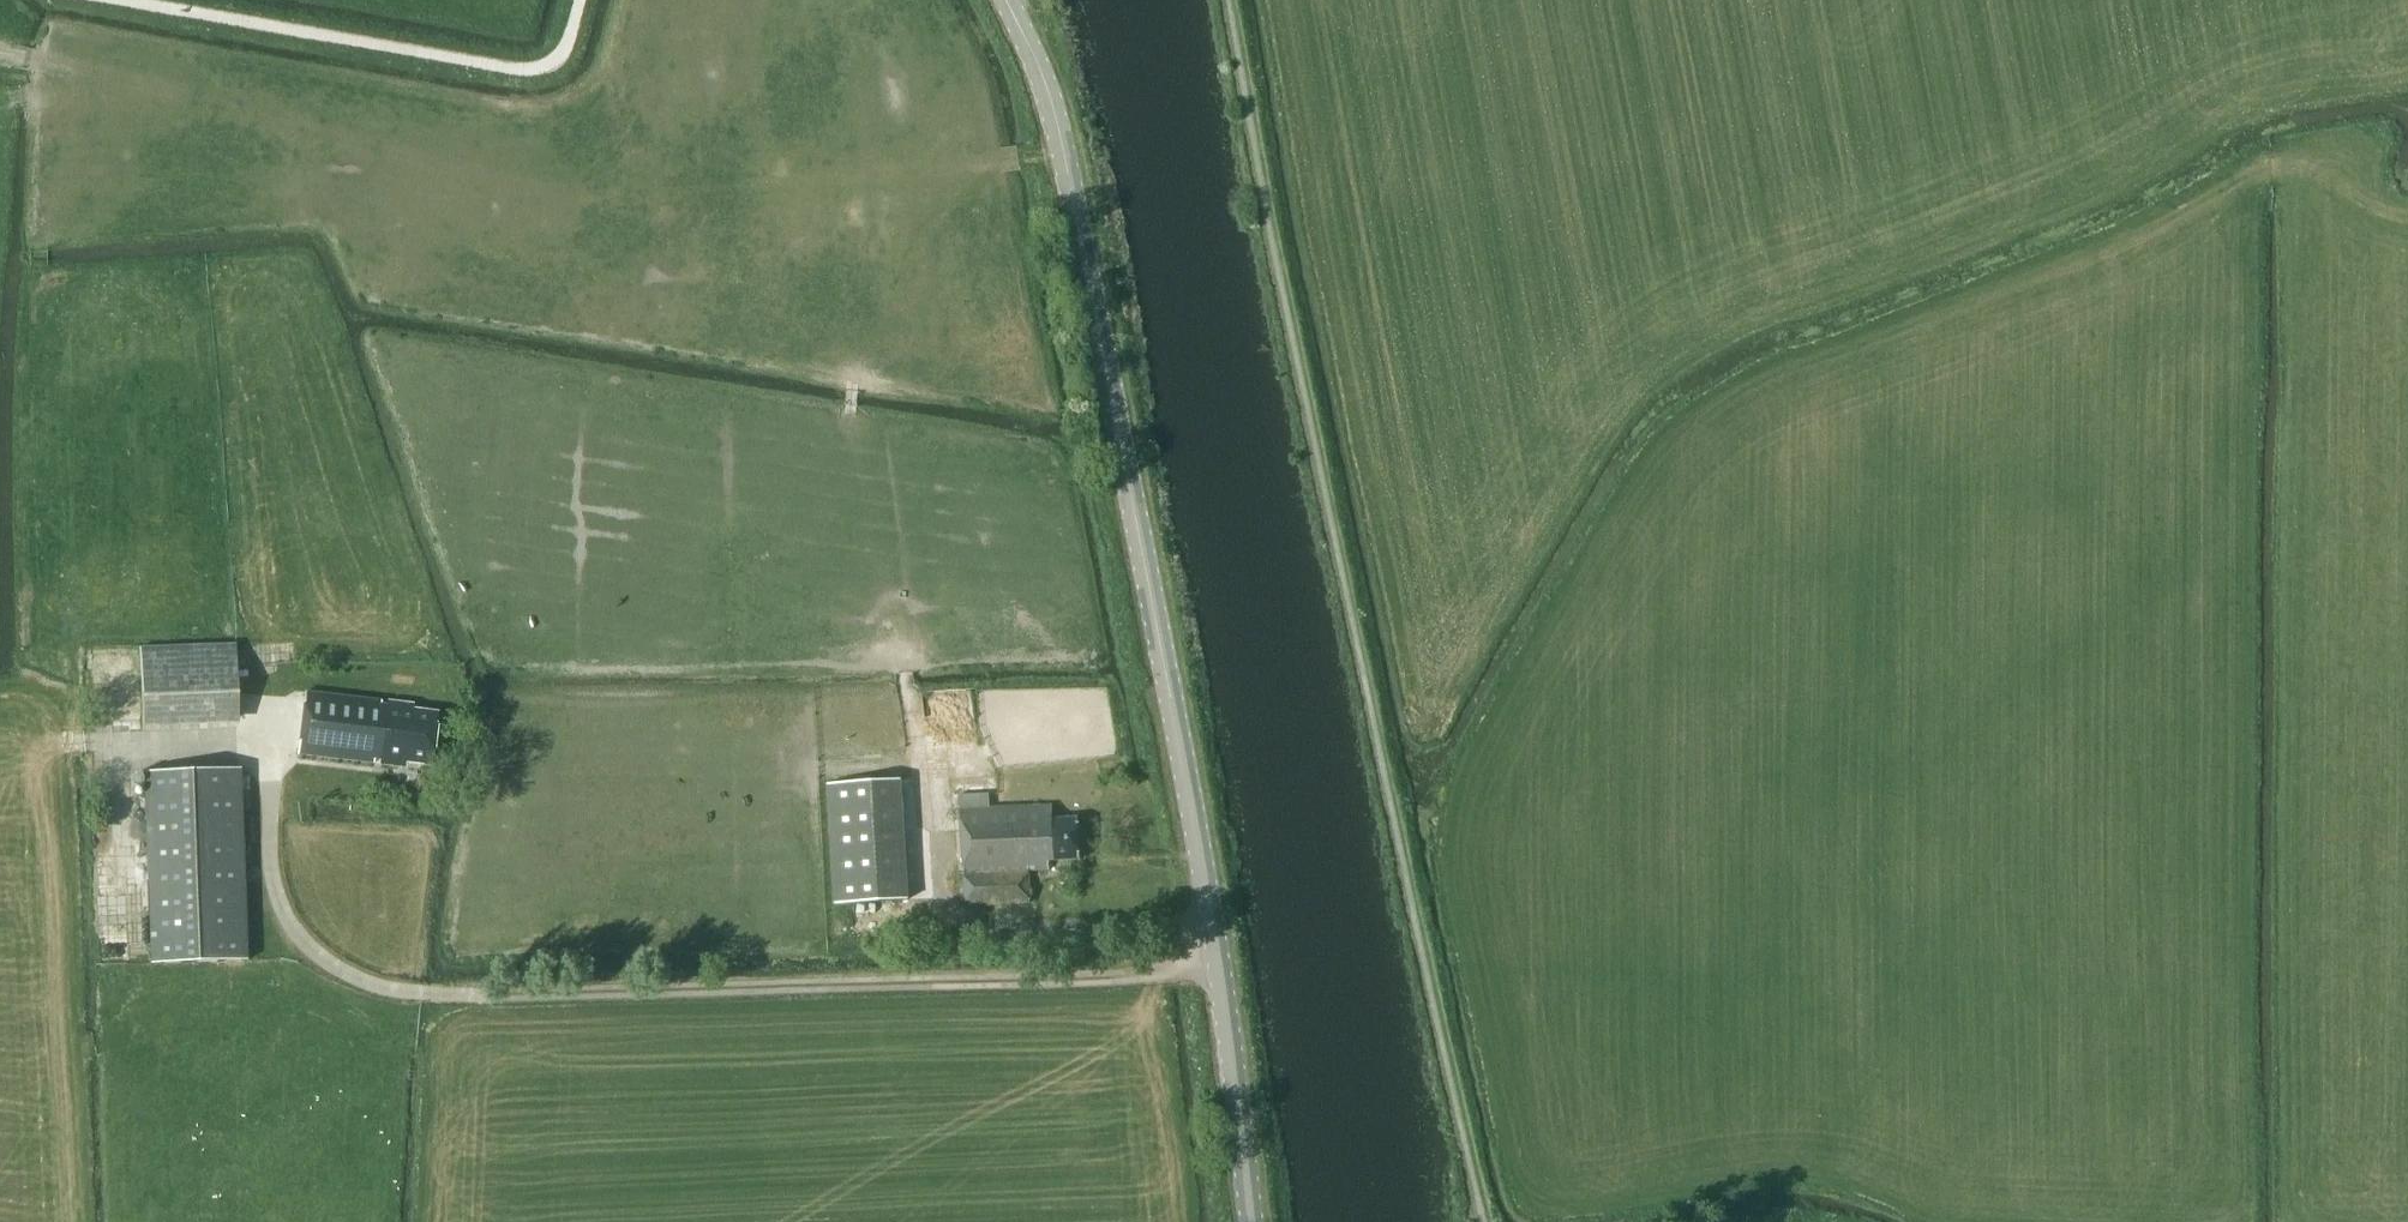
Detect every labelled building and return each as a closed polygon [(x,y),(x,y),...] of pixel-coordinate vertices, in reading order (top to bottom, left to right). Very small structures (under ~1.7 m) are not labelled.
[(235,646),(136,647),(137,720),(236,718),(235,646)] [(430,764),(436,712),(412,709),(413,704),(388,701),(387,706),(380,705),(380,700),(304,691),(296,753),(373,762),(373,758),(381,758),(380,763),(398,765),(398,761),(430,764)] [(247,960),(240,769),(145,772),(152,964),(247,960)] [(901,776),(826,780),(833,902),(907,898),(901,776)] [(989,808),(988,795),(961,796),(967,907),(1031,903),(1029,870),(1050,869),(1049,861),(1080,859),(1078,819),(1052,820),(1052,805),(989,808)]
